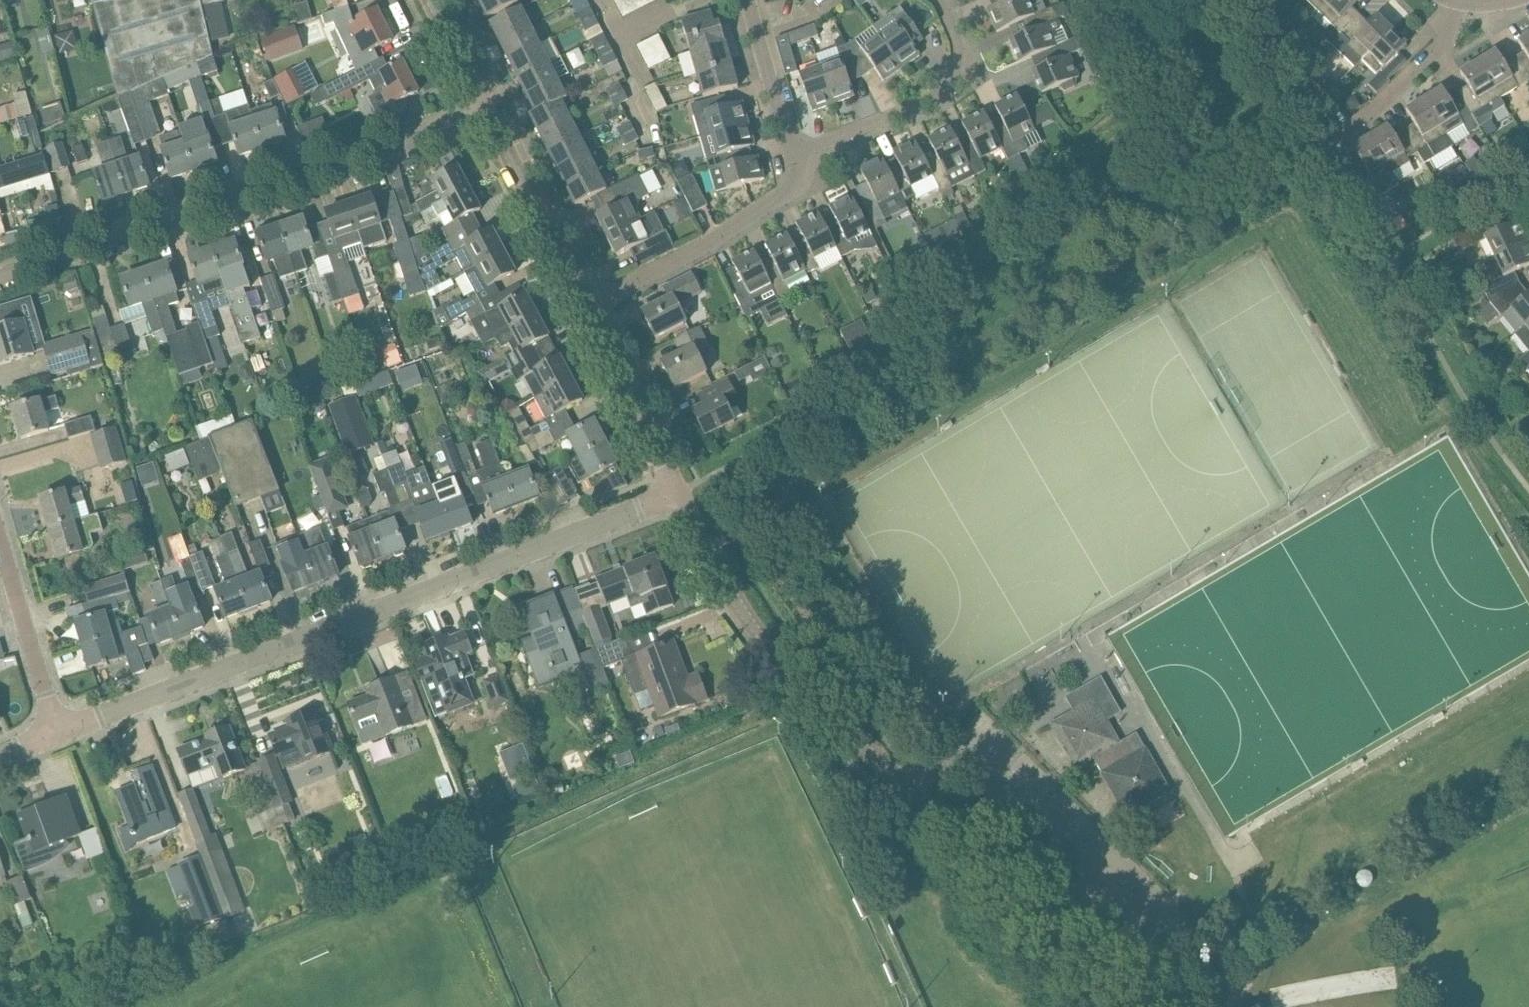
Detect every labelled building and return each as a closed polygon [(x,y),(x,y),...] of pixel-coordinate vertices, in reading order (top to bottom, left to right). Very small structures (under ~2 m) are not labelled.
[(201,0),(116,0),(93,4),(98,20),(119,98),(132,92),(166,77),(198,63),(214,56),(201,0)] [(336,10),(349,6),(347,0),(348,0),(332,0),(336,10)] [(479,1),(488,18),(519,3),(518,0),(480,0),(479,1)] [(1028,19),(1048,10),(1044,0),(1009,0),(988,9),(998,32),(1028,19)] [(1318,11),(1330,0),(1307,0),(1318,11)] [(1333,43),(1361,15),(1353,7),(1359,0),(1330,0),(1318,11),(1333,26),(1336,29),(1327,37),(1333,43)] [(1020,63),(1050,50),(1050,49),(1058,46),(1052,33),(1061,30),(1063,26),(1060,18),(1070,14),(1065,2),(1048,10),(1028,19),(1033,30),(1010,40),(1020,63)] [(392,40),(377,9),(354,21),(349,6),(336,10),(322,15),(326,26),(334,23),(338,29),(337,30),(358,71),(378,61),(373,50),(392,40)] [(491,24),(500,42),(531,26),(522,8),(491,24)] [(881,37),(880,37),(902,68),(921,55),(910,40),(919,33),(901,8),(874,27),(881,37)] [(599,24),(591,9),(578,16),(585,31),(599,24)] [(712,12),(682,20),(692,55),(726,46),(720,25),(716,26),(712,12)] [(1332,44),(1355,68),(1362,61),(1392,30),(1377,16),(1369,24),(1361,15),(1333,43),(1332,44)] [(297,25),(261,38),(270,62),(306,50),(297,25)] [(785,36),(789,46),(819,36),(815,25),(785,36)] [(500,42),(509,59),(540,44),(531,26),(500,42)] [(1389,80),(1407,61),(1399,53),(1407,45),(1392,30),(1362,61),(1377,75),(1368,84),(1378,94),(1391,81),(1389,80)] [(49,31),(40,34),(45,55),(55,52),(49,31)] [(74,31),(55,35),(60,55),(79,50),(74,31)] [(590,41),(600,60),(613,52),(604,34),(590,41)] [(671,59),(659,34),(636,46),(649,71),(671,59)] [(1050,49),(1050,50),(1055,61),(1032,71),(1043,94),(1059,86),(1066,92),(1077,87),(1078,78),(1080,78),(1070,55),(1090,46),(1085,34),(1058,46),(1050,49)] [(785,36),(775,39),(786,75),(797,72),(789,46),(785,36)] [(1519,42),(1525,52),(1515,58),(1528,81),(1528,36),(1519,42)] [(902,68),(880,37),(862,50),(884,81),(902,68)] [(540,44),(509,59),(517,77),(549,61),(560,56),(551,38),(540,44)] [(0,43),(0,60),(15,54),(9,40),(0,43)] [(856,40),(847,46),(851,53),(861,47),(856,40)] [(692,55),(698,76),(732,67),(726,46),(692,55)] [(847,46),(838,49),(841,57),(851,53),(847,46)] [(1496,51),(1479,62),(1501,98),(1519,87),(1528,81),(1515,58),(1504,64),(1496,51)] [(613,52),(600,60),(603,67),(617,60),(613,52)] [(198,63),(203,77),(209,74),(211,79),(220,75),(219,71),(214,56),(198,63)] [(419,92),(403,61),(389,69),(384,58),(378,61),(321,89),(327,101),(328,102),(370,80),(377,94),(381,92),(393,117),(411,108),(406,99),(419,92)] [(517,77),(526,95),(558,79),(549,61),(517,77)] [(842,61),(821,68),(834,104),(855,96),(842,61)] [(1469,86),(1459,92),(1473,115),(1480,127),(1494,119),(1494,113),(1506,106),(1501,98),(1479,62),(1461,73),(1469,86)] [(198,63),(166,77),(169,91),(203,77),(198,63)] [(305,63),(273,78),(274,79),(282,95),(286,104),(317,88),(305,63)] [(732,67),(698,76),(704,97),(738,88),(732,67)] [(834,104),(821,68),(800,76),(813,112),(834,104)] [(151,101),(170,95),(169,91),(166,77),(132,92),(148,141),(158,137),(156,132),(161,131),(151,101)] [(274,79),(265,84),(272,99),(282,95),(274,79)] [(526,95),(535,113),(567,97),(558,79),(526,95)] [(657,113),(668,108),(655,83),(644,88),(657,113)] [(607,91),(611,98),(624,92),(620,84),(607,91)] [(1442,89),(1425,99),(1453,146),(1454,146),(1447,135),(1464,125),(1469,134),(1480,127),(1473,115),(1459,92),(1448,98),(1442,89)] [(321,90),(311,95),(316,106),(323,104),(327,101),(321,90)] [(0,108),(0,124),(34,114),(27,91),(13,95),(16,104),(0,108)] [(119,98),(135,145),(148,141),(132,92),(119,98)] [(624,92),(611,98),(615,106),(628,99),(624,92)] [(996,135),(1002,149),(1003,149),(1009,160),(1029,150),(1023,138),(1036,131),(1034,128),(1054,118),(1047,103),(1027,113),(1018,96),(996,107),(1007,129),(996,135)] [(530,115),(539,134),(571,118),(563,102),(568,99),(567,97),(535,113),(530,115)] [(707,113),(713,134),(749,124),(743,102),(724,108),(721,97),(692,105),(695,117),(704,115),(703,114),(707,113)] [(1355,97),(1345,102),(1351,112),(1360,106),(1355,97)] [(221,98),(209,102),(215,119),(227,115),(226,113),(221,98)] [(1415,123),(1405,129),(1425,163),(1431,159),(1438,170),(1460,157),(1454,146),(1453,146),(1425,99),(1407,110),(1415,123)] [(194,172),(217,164),(212,149),(224,145),(215,119),(209,102),(197,106),(202,120),(180,128),(181,131),(194,172)] [(42,106),(45,121),(64,118),(61,103),(42,106)] [(249,104),(248,105),(262,149),(286,141),(273,104),(252,111),(249,104)] [(240,156),(262,149),(248,105),(238,108),(238,109),(226,113),(227,115),(240,156)] [(974,146),(963,151),(962,152),(969,166),(970,166),(975,177),(987,171),(981,160),(1002,149),(996,135),(985,112),(962,124),(974,146)] [(539,134),(548,152),(580,136),(571,118),(539,134)] [(618,130),(622,138),(635,131),(631,123),(618,130)] [(732,164),(729,153),(755,146),(749,124),(713,134),(720,156),(707,160),(710,171),(732,164)] [(1388,126),(1371,137),(1393,173),(1411,162),(1409,158),(1418,152),(1425,163),(1405,129),(1394,135),(1388,126)] [(940,163),(930,168),(929,168),(933,177),(939,189),(942,194),(943,194),(954,188),(953,188),(975,177),(970,166),(969,166),(962,152),(963,151),(951,129),(929,140),(940,163)] [(194,172),(181,131),(160,138),(164,150),(163,151),(172,179),(194,172)] [(635,131),(622,138),(626,145),(639,139),(635,131)] [(548,152),(558,170),(589,154),(580,136),(548,152)] [(122,137),(108,141),(125,194),(149,186),(140,159),(130,162),(122,137)] [(1393,173),(1371,137),(1353,148),(1358,157),(1348,163),(1367,195),(1371,201),(1400,184),(1393,173)] [(125,194),(108,141),(97,145),(105,170),(94,174),(104,201),(125,194)] [(903,171),(892,177),(900,194),(905,202),(916,197),(918,200),(939,189),(933,177),(929,168),(930,168),(916,141),(893,152),(903,171)] [(55,172),(72,167),(63,142),(46,148),(47,149),(43,150),(51,173),(55,172)] [(73,147),(79,163),(90,160),(84,143),(73,147)] [(1518,146),(1511,150),(1516,157),(1523,153),(1518,146)] [(655,157),(653,148),(638,151),(640,160),(655,157)] [(558,170),(567,188),(598,172),(589,154),(558,170)] [(0,169),(0,181),(2,189),(50,174),(44,155),(0,169)] [(758,157),(732,164),(710,171),(716,193),(765,179),(758,157)] [(867,183),(856,189),(869,214),(871,219),(883,213),(886,221),(908,210),(905,202),(900,194),(892,177),(882,157),(860,169),(867,183)] [(1473,158),(1464,164),(1476,183),(1477,182),(1493,172),(1488,165),(1484,168),(1479,167),(1473,158)] [(437,191),(416,202),(423,214),(470,189),(466,182),(472,179),(461,159),(442,170),(445,175),(432,182),(437,191)] [(598,172),(567,188),(576,206),(607,190),(598,172)] [(597,216),(607,237),(641,220),(635,209),(638,208),(640,202),(639,201),(650,195),(640,174),(613,187),(621,204),(597,216)] [(678,182),(682,191),(693,213),(708,206),(693,175),(678,182)] [(1448,185),(1441,190),(1448,201),(1455,197),(1448,185)] [(405,188),(395,192),(403,217),(413,214),(411,207),(410,205),(405,188)] [(954,188),(943,194),(946,199),(956,194),(954,188)] [(470,189),(423,214),(428,225),(441,218),(446,228),(444,230),(449,241),(464,233),(458,222),(481,210),(470,189)] [(395,192),(384,195),(386,203),(392,221),(395,228),(400,244),(396,246),(402,265),(406,277),(410,275),(420,272),(416,261),(415,259),(409,236),(404,224),(402,217),(403,217),(395,192)] [(829,232),(828,232),(837,249),(841,258),(856,250),(851,240),(870,231),(852,195),(830,207),(840,226),(829,232)] [(372,196),(349,204),(364,246),(386,239),(381,224),(375,207),(372,196)] [(1429,197),(1415,206),(1421,216),(1435,207),(1429,197)] [(61,217),(57,204),(45,207),(49,220),(61,217)] [(349,204),(326,212),(329,220),(336,239),(339,247),(327,250),(330,257),(345,300),(361,294),(349,262),(367,256),(364,246),(349,204)] [(1487,240),(1495,257),(1528,241),(1519,220),(1495,232),(1487,217),(1502,206),(1502,205),(1449,241),(1450,242),(1453,239),(1461,251),(1487,240)] [(21,245),(17,231),(6,235),(1,215),(2,215),(0,210),(0,251),(21,245)] [(617,257),(645,243),(649,252),(635,260),(639,268),(676,250),(667,232),(665,232),(655,212),(641,220),(607,237),(617,257)] [(796,249),(795,250),(806,271),(808,274),(809,274),(820,268),(815,259),(837,249),(828,232),(829,232),(819,212),(797,224),(806,241),(807,244),(796,249)] [(964,213),(955,218),(961,229),(969,224),(964,213)] [(290,224),(281,227),(297,273),(309,269),(302,251),(313,247),(313,246),(307,228),(304,219),(303,219),(302,216),(298,215),(291,217),(289,220),(290,224)] [(1389,223),(1380,229),(1386,240),(1395,234),(1389,223)] [(260,227),(258,231),(259,234),(258,234),(264,253),(268,262),(275,260),(281,278),(297,273),(281,227),(272,230),(270,227),(267,225),(260,227)] [(940,228),(922,237),(931,254),(934,252),(947,242),(940,228)] [(464,246),(455,251),(458,258),(465,272),(475,267),(504,252),(493,231),(467,244),(464,246)] [(788,234),(766,246),(775,264),(778,269),(767,274),(766,275),(773,287),(779,299),(790,293),(785,282),(806,271),(795,250),(796,249),(788,234)] [(449,241),(415,259),(416,261),(423,273),(424,276),(421,278),(427,293),(443,285),(435,270),(458,258),(455,251),(449,241)] [(1483,262),(1492,282),(1483,286),(1491,302),(1498,299),(1520,284),(1515,272),(1520,270),(1528,266),(1528,241),(1495,257),(1483,262)] [(235,242),(212,249),(222,278),(226,289),(231,305),(244,344),(261,338),(245,289),(251,287),(235,242)] [(212,249),(190,257),(196,276),(199,285),(200,285),(204,296),(207,296),(208,300),(212,312),(231,305),(226,289),(222,278),(212,249)] [(755,251),(733,263),(742,281),(744,285),(734,290),(733,291),(746,316),(747,319),(762,311),(769,326),(788,317),(779,299),(773,287),(766,275),(767,274),(764,269),(755,251)] [(475,267),(465,272),(477,293),(497,282),(515,273),(504,252),(475,267)] [(317,261),(315,261),(321,277),(325,276),(334,303),(345,300),(330,257),(317,261)] [(897,267),(903,279),(913,274),(907,262),(897,267)] [(167,264),(145,272),(164,330),(172,353),(172,352),(180,376),(215,364),(206,340),(199,322),(187,326),(188,329),(179,333),(169,306),(180,302),(177,293),(174,283),(167,264)] [(145,272),(122,280),(131,308),(143,304),(153,334),(155,334),(164,330),(145,272)] [(677,305),(701,293),(691,273),(665,287),(670,298),(643,311),(656,338),(686,323),(677,305)] [(78,275),(67,278),(71,291),(82,288),(78,275)] [(273,275),(261,279),(276,325),(278,324),(277,323),(287,319),(284,309),(273,275)] [(430,301),(456,287),(452,280),(443,285),(427,293),(430,301)] [(875,290),(864,289),(863,302),(874,302),(875,290)] [(1515,334),(1528,323),(1528,293),(1511,308),(1525,325),(1515,334)] [(361,294),(345,300),(349,310),(350,314),(366,309),(364,305),(361,294)] [(482,304),(441,327),(441,328),(458,318),(467,313),(469,316),(472,322),(484,315),(491,328),(478,335),(484,345),(496,338),(538,316),(526,294),(509,304),(506,305),(500,295),(482,304)] [(434,311),(441,327),(467,313),(482,304),(478,296),(463,303),(461,298),(434,311)] [(1509,311),(1498,299),(1491,302),(1481,311),(1491,323),(1501,314),(1502,316),(1509,311)] [(208,300),(193,305),(199,322),(206,340),(218,336),(220,335),(212,312),(208,300)] [(35,355),(19,302),(0,307),(0,366),(35,355)] [(538,316),(496,338),(497,339),(497,338),(503,348),(510,344),(515,353),(506,359),(512,371),(540,355),(534,345),(549,337),(538,316)] [(135,351),(125,323),(111,328),(119,356),(135,351)] [(709,323),(693,331),(675,340),(681,353),(662,362),(675,389),(707,373),(698,354),(710,348),(702,331),(711,327),(709,323)] [(1515,334),(1528,350),(1528,323),(1515,334)] [(848,327),(840,331),(855,360),(871,338),(869,334),(855,341),(848,327)] [(119,356),(111,328),(95,332),(105,362),(119,356)] [(94,330),(83,334),(90,363),(92,370),(106,367),(105,362),(95,332),(94,330)] [(164,330),(155,334),(159,346),(163,344),(167,354),(172,353),(164,330)] [(42,344),(51,374),(90,363),(83,334),(82,332),(42,344)] [(218,336),(206,340),(215,364),(217,371),(229,367),(218,336)] [(439,338),(427,342),(430,351),(442,347),(439,338)] [(395,345),(382,350),(389,368),(402,363),(395,345)] [(1527,368),(1528,366),(1528,351),(1520,359),(1527,368)] [(524,378),(535,398),(572,379),(560,358),(546,366),(540,355),(512,371),(518,382),(524,378)] [(830,362),(821,368),(829,380),(838,374),(830,362)] [(416,365),(396,373),(401,385),(421,378),(416,365)] [(748,366),(735,373),(740,382),(753,375),(752,372),(748,366)] [(379,386),(393,381),(389,371),(355,384),(360,397),(380,389),(379,386)] [(572,379),(535,398),(547,420),(583,400),(572,379)] [(699,395),(704,406),(693,412),(706,436),(735,421),(729,409),(740,403),(728,380),(699,395)] [(437,389),(436,389),(442,405),(460,397),(453,381),(441,386),(441,385),(436,387),(437,389)] [(329,405),(348,456),(366,449),(367,451),(373,449),(373,447),(377,445),(358,396),(347,399),(329,405)] [(39,400),(32,403),(13,408),(22,439),(49,431),(44,414),(60,409),(56,397),(40,402),(39,400)] [(518,408),(515,402),(508,399),(500,403),(507,414),(518,408)] [(316,400),(310,404),(310,411),(316,414),(322,410),(322,403),(316,400)] [(520,407),(518,408),(507,414),(526,445),(550,431),(545,423),(532,430),(520,407)] [(231,415),(199,426),(204,438),(235,427),(231,415)] [(97,431),(92,416),(64,425),(69,439),(97,431)] [(210,438),(223,472),(237,507),(281,489),(254,421),(210,438)] [(594,422),(568,436),(579,456),(580,457),(606,443),(594,422)] [(128,462),(117,427),(92,435),(103,469),(128,462)] [(556,441),(550,431),(526,445),(532,453),(546,445),(547,446),(556,441)] [(223,472),(210,438),(186,447),(205,495),(212,492),(207,479),(223,472)] [(454,480),(435,488),(437,493),(452,532),(473,524),(466,505),(463,499),(474,495),(469,480),(455,446),(452,439),(440,443),(454,480)] [(492,440),(476,446),(485,469),(491,486),(485,489),(488,497),(495,515),(519,506),(509,479),(508,480),(500,460),(499,460),(492,440)] [(466,442),(455,446),(469,480),(479,476),(477,473),(466,442)] [(580,457),(569,463),(580,484),(590,478),(604,471),(617,464),(606,443),(580,457)] [(526,467),(538,462),(532,453),(526,445),(519,449),(522,457),(526,467)] [(191,465),(184,450),(166,457),(172,473),(191,465)] [(398,451),(382,456),(387,468),(402,462),(398,451)] [(361,454),(349,459),(356,477),(368,473),(361,454)] [(331,457),(310,465),(322,496),(326,507),(329,515),(339,513),(351,508),(331,457)] [(402,462),(387,468),(387,469),(402,506),(414,502),(419,514),(418,515),(428,541),(452,532),(437,493),(435,488),(433,483),(413,490),(402,462)] [(617,464),(604,471),(615,491),(621,488),(628,485),(617,464)] [(543,476),(549,488),(558,484),(568,479),(561,467),(543,476)] [(380,472),(374,474),(382,494),(384,493),(391,511),(402,506),(387,469),(380,472)] [(529,471),(509,479),(519,506),(540,498),(529,471)] [(558,484),(568,500),(577,495),(568,479),(558,484)] [(569,502),(568,500),(558,484),(549,488),(559,507),(569,502)] [(59,493),(40,499),(49,528),(90,516),(85,501),(82,488),(66,493),(66,491),(59,493)] [(758,493),(748,498),(754,508),(764,503),(758,493)] [(322,496),(313,499),(317,511),(326,508),(322,496)] [(389,511),(368,519),(384,558),(406,550),(395,523),(394,524),(389,511)] [(327,516),(334,532),(345,528),(339,513),(329,515),(327,516)] [(90,516),(49,528),(49,530),(58,559),(77,554),(84,552),(84,551),(93,548),(95,546),(92,535),(92,534),(104,530),(99,515),(99,514),(90,516)] [(384,558),(368,519),(347,528),(352,540),(351,540),(361,567),(384,558)] [(299,536),(298,536),(316,584),(338,576),(331,557),(328,548),(320,528),(299,536)] [(316,584),(298,536),(275,545),(294,593),(316,584)] [(261,540),(249,544),(259,570),(271,566),(261,540)] [(228,554),(249,610),(271,601),(261,574),(251,577),(239,549),(229,554),(228,554)] [(145,552),(133,556),(136,566),(148,562),(145,552)] [(191,557),(201,582),(204,591),(217,586),(203,552),(191,557)] [(249,610),(228,554),(217,558),(228,586),(216,591),(227,619),(249,610)] [(180,561),(190,586),(201,582),(191,557),(180,561)] [(597,579),(607,605),(608,607),(610,606),(610,605),(628,598),(633,609),(643,605),(647,615),(674,605),(655,557),(597,579)] [(126,576),(85,588),(89,603),(115,595),(130,591),(126,576)] [(182,636),(204,627),(189,587),(190,586),(190,585),(179,590),(173,576),(162,581),(182,636)] [(140,621),(141,624),(149,646),(159,642),(159,644),(182,636),(162,581),(150,585),(161,612),(149,617),(150,619),(140,621)] [(527,656),(534,675),(540,688),(584,670),(590,685),(607,678),(597,653),(580,660),(570,635),(589,627),(574,589),(522,609),(538,652),(527,656)] [(88,619),(76,623),(83,646),(122,634),(119,622),(108,625),(105,615),(119,611),(115,595),(89,603),(84,605),(88,619)] [(598,648),(613,643),(599,607),(584,613),(598,648)] [(122,634),(83,646),(90,669),(127,658),(133,675),(147,670),(144,664),(139,649),(149,646),(141,624),(142,628),(122,634)] [(417,669),(424,687),(437,720),(470,707),(473,702),(464,680),(473,677),(465,656),(472,653),(465,634),(449,641),(448,638),(424,647),(430,664),(417,669)] [(605,668),(633,657),(626,638),(613,643),(598,648),(605,668)] [(633,657),(622,661),(635,695),(652,689),(663,716),(689,706),(707,699),(698,674),(685,679),(680,666),(683,665),(674,642),(655,649),(637,656),(633,657)] [(149,646),(139,649),(144,664),(145,663),(154,660),(149,646)] [(508,703),(498,676),(484,681),(495,708),(508,703)] [(349,705),(356,724),(364,744),(412,725),(395,680),(368,690),(370,697),(349,705)] [(1051,725),(1054,730),(1076,769),(1094,759),(1126,817),(1170,792),(1137,733),(1120,743),(1095,700),(1051,725)] [(332,752),(316,710),(288,721),(291,729),(270,737),(277,755),(278,755),(283,769),(304,762),(304,763),(332,752)] [(679,725),(666,729),(669,739),(682,734),(679,725)] [(209,739),(178,751),(186,770),(188,775),(193,789),(194,789),(194,790),(223,779),(246,770),(245,768),(236,746),(229,727),(207,736),(209,739)] [(523,745),(500,753),(511,781),(534,772),(523,745)] [(632,751),(619,756),(623,767),(636,762),(632,751)] [(274,756),(259,762),(260,764),(267,781),(271,794),(284,826),(291,823),(284,805),(291,803),(274,756)] [(118,791),(131,826),(119,830),(128,852),(137,844),(175,829),(151,766),(130,774),(136,790),(130,792),(128,787),(118,791)] [(536,778),(513,787),(518,800),(541,791),(536,778)] [(267,781),(252,786),(257,799),(261,813),(259,814),(266,832),(284,826),(271,794),(267,781)] [(65,798),(17,815),(26,840),(14,844),(24,871),(35,866),(51,854),(49,847),(76,836),(79,836),(65,798)] [(203,812),(188,818),(197,841),(202,855),(226,917),(226,918),(245,911),(248,910),(217,833),(212,835),(203,812)] [(96,829),(79,836),(88,860),(105,854),(96,829)] [(202,855),(179,864),(194,906),(189,908),(197,929),(226,917),(202,855)] [(28,900),(19,877),(5,883),(14,906),(28,900)]
